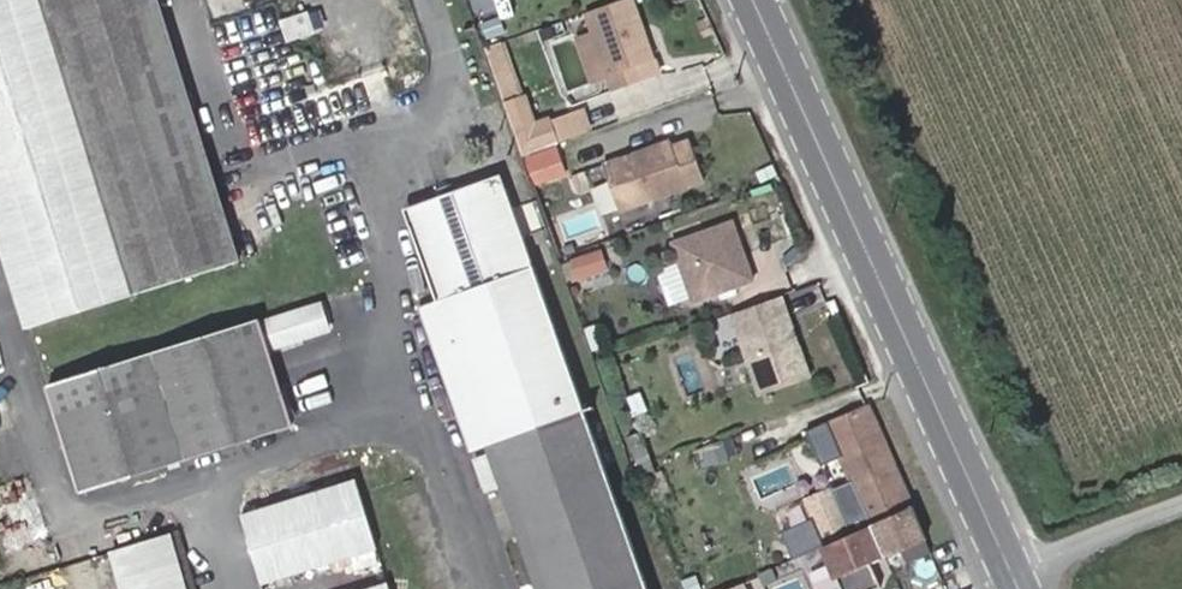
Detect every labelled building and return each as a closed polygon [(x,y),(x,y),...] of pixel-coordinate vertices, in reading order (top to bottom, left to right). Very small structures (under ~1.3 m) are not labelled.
[(157,0),(0,0),(0,237),(28,326),(239,259),(157,0)] [(586,12),(593,31),(605,65),(614,90),(658,74),(632,0),(620,0),(586,12)] [(310,30),(305,14),(292,19),(298,35),(310,30)] [(605,65),(593,31),(578,36),(590,70),(605,65)] [(503,109),(524,102),(502,42),(482,49),(503,109)] [(520,156),(559,142),(553,125),(537,131),(527,101),(524,102),(503,109),(520,156)] [(604,165),(620,211),(704,180),(690,141),(673,147),(671,142),(632,155),(622,159),(604,165)] [(514,212),(506,191),(504,185),(496,180),(488,179),(484,180),(419,203),(415,206),(411,209),(409,216),(408,221),(437,302),(419,309),(470,450),(492,442),(545,588),(648,588),(514,212)] [(731,222),(671,244),(691,302),(751,281),(731,222)] [(730,314),(759,395),(808,378),(780,297),(730,314)] [(291,425),(267,349),(328,329),(319,302),(258,321),(257,320),(47,386),(79,490),(291,425)] [(912,506),(867,404),(813,428),(826,459),(841,453),(855,487),(871,523),(912,506)] [(645,447),(640,433),(628,437),(633,452),(645,447)] [(654,472),(645,447),(633,452),(642,476),(654,472)] [(793,467),(754,466),(753,492),(793,493),(793,467)] [(375,549),(354,479),(239,516),(261,584),(375,549)] [(871,523),(855,487),(841,493),(856,529),(871,523)] [(850,533),(830,488),(803,500),(822,544),(850,533)] [(912,506),(871,523),(856,529),(850,533),(822,544),(836,577),(841,588),(875,588),(881,587),(870,562),(885,556),(926,539),(912,506)] [(170,537),(115,552),(123,579),(120,581),(122,588),(184,588),(170,537)]
